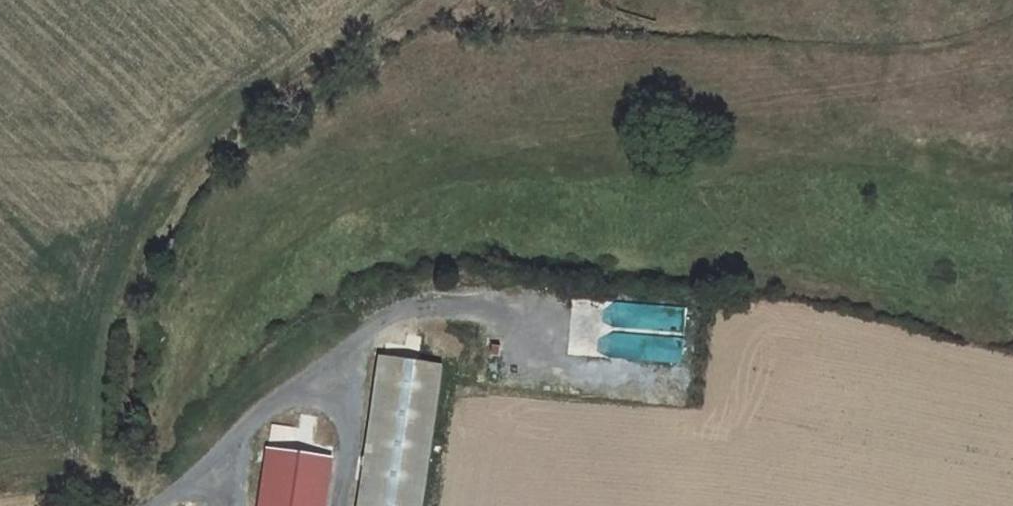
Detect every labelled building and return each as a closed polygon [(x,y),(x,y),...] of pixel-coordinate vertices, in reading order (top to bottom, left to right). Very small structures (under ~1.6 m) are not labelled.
[(366,351),(348,505),(413,505),(429,360),(366,351)] [(257,440),(249,505),(314,505),(321,447),(257,440)]
